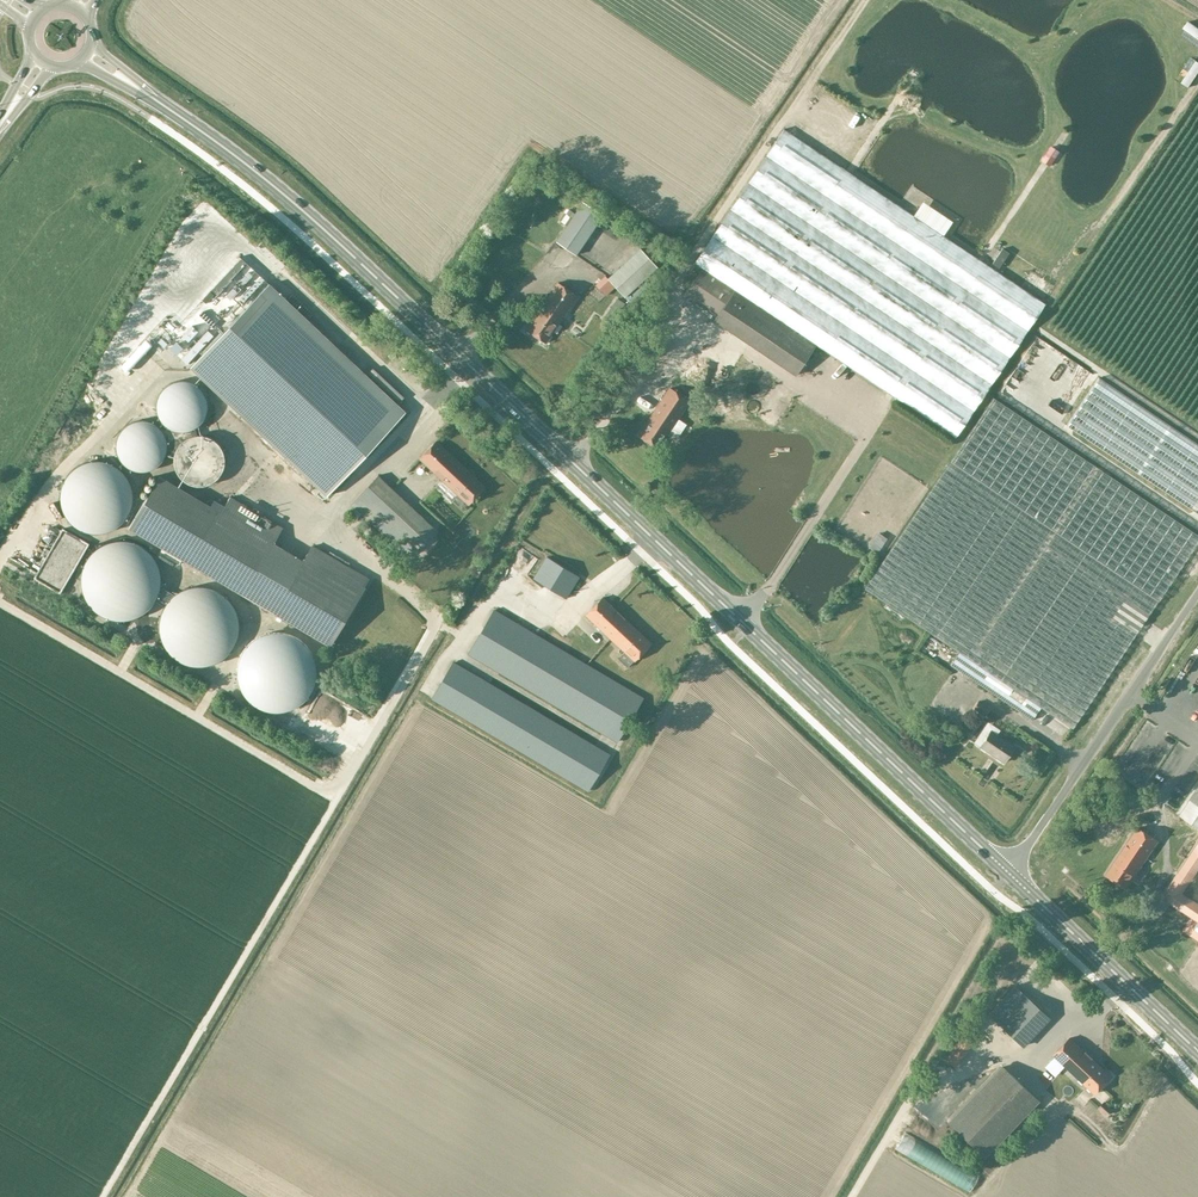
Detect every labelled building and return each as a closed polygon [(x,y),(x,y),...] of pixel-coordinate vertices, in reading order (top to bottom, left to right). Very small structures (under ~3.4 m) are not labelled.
[(1045,304),(785,129),(694,264),(701,269),(701,268),(816,345),(955,438),(1045,304)] [(576,255),(603,215),(583,202),(556,242),(576,255)] [(609,223),(603,230),(615,240),(621,232),(609,223)] [(641,249),(608,279),(624,297),(657,267),(641,249)] [(796,375),(816,345),(701,268),(701,269),(684,295),(716,317),(714,320),(796,375)] [(526,330),(546,343),(577,296),(557,283),(526,330)] [(326,496),(405,412),(269,284),(190,368),(326,496)] [(694,327),(703,317),(697,312),(688,323),(694,327)] [(1099,378),(1066,426),(1197,514),(1197,445),(1099,378)] [(206,414),(207,406),(206,399),(203,391),(196,385),(187,381),(179,381),(171,383),(165,387),(160,393),(156,401),(156,411),(159,419),(165,426),(171,430),(179,432),(187,431),(196,428),(202,421),(206,414)] [(748,383),(749,392),(757,392),(756,383),(748,383)] [(638,435),(658,448),(689,401),(669,388),(638,435)] [(780,396),(791,401),(795,393),(784,388),(780,396)] [(599,409),(606,398),(599,393),(592,404),(599,409)] [(1197,541),(1197,535),(993,397),(864,589),(959,653),(950,665),(1040,726),(1049,713),(1072,729),(1197,541)] [(166,454),(168,446),(167,439),(163,431),(156,425),(148,421),(139,421),(131,423),(125,427),(120,433),(117,441),(117,451),(120,459),(125,465),(131,469),(139,472),(148,471),(156,468),(163,461),(166,454)] [(224,468),(225,461),(224,453),(220,446),(213,440),(205,436),(196,435),(189,438),(183,441),(177,448),(174,456),(174,465),(177,474),(183,480),(189,484),(196,486),(205,486),(213,482),(220,476),(224,468)] [(464,501),(468,505),(484,487),(436,441),(419,459),(457,495),(454,498),(461,505),(464,501)] [(131,507),(133,497),(131,486),(126,476),(117,467),(105,462),(92,461),(82,464),(73,470),(66,479),(61,490),(61,503),(66,515),(73,524),(82,530),(92,533),(105,532),(117,527),(126,518),(131,507)] [(378,475),(351,504),(408,558),(435,530),(378,475)] [(232,495),(222,513),(161,476),(130,526),(326,646),(368,578),(363,575),(314,545),(305,560),(275,542),(284,527),(232,495)] [(161,581),(161,577),(161,573),(160,570),(159,567),(157,563),(156,560),(154,557),(152,555),(149,552),(147,550),(144,547),(141,545),(138,544),(135,542),(131,541),(128,541),(124,540),(121,540),(117,540),(114,541),(110,541),(107,542),(104,544),(101,545),(98,547),(95,550),(92,552),(90,555),(88,557),(86,560),(84,563),(83,567),(82,570),(81,573),(80,577),(80,581),(80,584),(81,588),(82,591),(83,594),(84,598),(86,601),(88,604),(90,607),(92,609),(95,611),(98,614),(101,616),(104,617),(107,619),(110,620),(114,620),(117,621),(121,621),(124,621),(128,620),(131,620),(135,619),(138,617),(141,616),(144,614),(147,611),(149,609),(152,607),(154,604),(156,601),(157,599),(157,598),(159,594),(160,591),(161,588),(161,587),(161,584),(161,581)] [(566,598),(579,577),(546,557),(533,578),(566,598)] [(239,630),(239,627),(239,623),(239,620),(238,616),(237,613),(236,610),(234,607),(232,604),(230,601),(228,598),(225,596),(222,594),(219,592),(216,590),(213,589),(210,588),(206,587),(203,587),(199,586),(196,587),(192,587),(189,588),(185,589),(182,590),(179,592),(176,594),(174,595),(173,596),(171,598),(168,601),(166,604),(164,607),(163,610),(161,613),(160,616),(160,620),(159,623),(159,627),(159,630),(160,634),(160,637),(161,640),(163,644),(164,647),(166,650),(168,653),(171,655),(173,657),(176,660),(179,662),(182,663),(185,664),(189,666),(192,666),(196,667),(199,667),(203,667),(206,666),(210,666),(213,665),(216,663),(219,662),(222,660),(225,658),(228,655),(230,653),(232,650),(234,647),(236,644),(237,640),(238,637),(239,634),(239,630)] [(634,661),(651,644),(602,598),(586,615),(634,661)] [(618,741),(643,699),(493,611),(468,653),(618,741)] [(317,673),(317,669),(316,666),(316,662),(314,659),(313,656),(312,653),(310,650),(308,647),(305,644),(303,642),(300,640),(297,638),(294,636),(291,635),(287,634),(284,633),(280,633),(277,632),(273,633),(270,633),(266,634),(263,635),(260,636),(257,638),(254,640),(251,642),(249,644),(246,647),(244,650),(242,653),(241,656),(239,659),(238,662),(237,666),(237,669),(237,673),(237,676),(237,679),(238,683),(239,686),(241,689),(242,693),(244,696),(246,698),(249,701),(251,703),(254,705),(257,707),(260,709),(263,710),(266,711),(270,712),(273,712),(277,713),(280,712),(284,712),(287,711),(291,710),(294,709),(297,707),(300,705),(303,703),(305,701),(308,698),(310,696),(312,693),(313,689),(314,686),(316,683),(316,679),(317,676),(317,673)] [(588,790),(609,756),(452,663),(432,698),(588,790)] [(977,710),(984,715),(988,707),(981,703),(977,710)] [(1003,763),(1014,746),(991,731),(980,747),(1003,763)] [(1179,815),(1197,827),(1197,787),(1179,815)] [(1138,828),(1107,875),(1126,888),(1158,841),(1138,828)] [(1160,898),(1191,919),(1182,932),(1197,943),(1197,903),(1183,893),(1197,871),(1197,842),(1160,898)] [(1142,940),(1150,946),(1156,937),(1148,931),(1142,940)] [(1022,1047),(1049,1018),(1015,986),(988,1015),(1022,1047)] [(956,1068),(972,1042),(961,1036),(946,1061),(956,1068)] [(1070,1038),(1054,1055),(1095,1094),(1111,1076),(1070,1038)] [(985,1154),(1037,1100),(1003,1067),(950,1121),(985,1154)] [(970,1187),(977,1175),(901,1136),(894,1149),(970,1187)]
